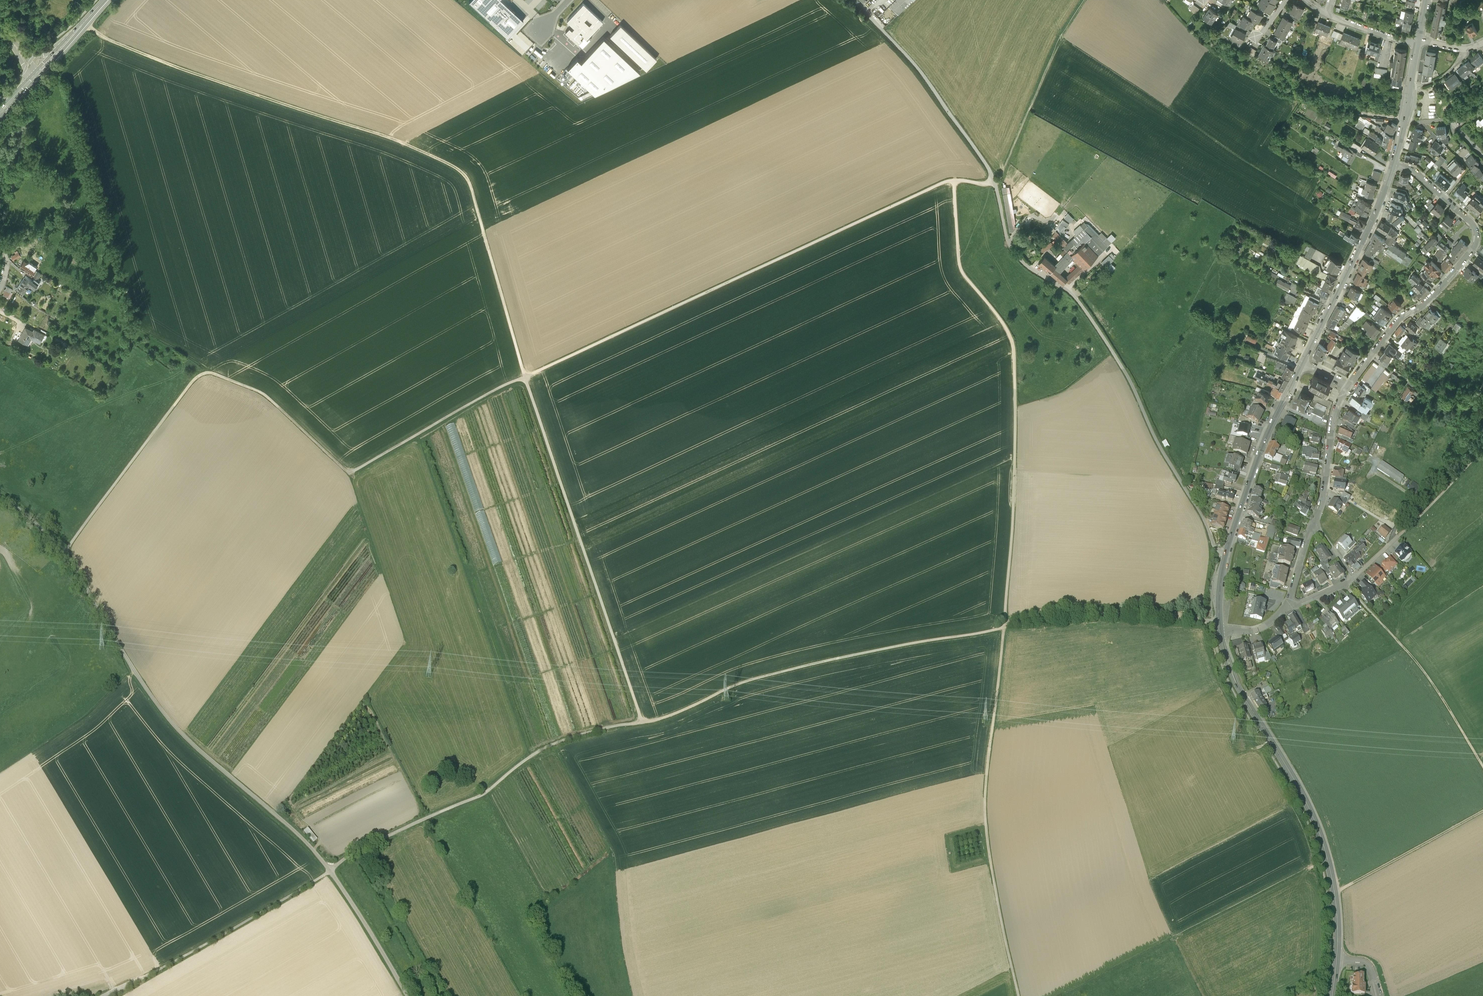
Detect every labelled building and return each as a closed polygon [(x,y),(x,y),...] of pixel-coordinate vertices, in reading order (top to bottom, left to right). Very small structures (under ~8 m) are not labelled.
[(502,0),(469,0),(469,1),(507,37),(523,20),(502,0)] [(905,8),(897,0),(896,0),(889,7),(898,15),(905,8)] [(912,0),(897,0),(905,8),(913,1),(912,0)] [(1260,1),(1261,1),(1259,5),(1269,12),(1275,4),(1274,3),(1276,0),(1261,0),(1260,1)] [(1438,2),(1431,33),(1440,35),(1443,22),(1445,22),(1446,17),(1444,17),(1447,4),(1438,2)] [(602,21),(583,3),(567,20),(574,27),(572,30),(569,27),(565,32),(571,37),(570,38),(571,39),(572,38),(578,44),(582,39),(581,39),(583,36),(586,39),(602,21)] [(1302,8),(1293,3),(1289,11),(1292,12),(1298,16),(1302,8)] [(1199,8),(1193,4),(1190,9),(1195,14),(1199,8)] [(1210,8),(1203,18),(1211,23),(1217,14),(1210,8)] [(1262,15),(1251,9),(1247,17),(1255,21),(1258,23),(1262,15)] [(1413,12),(1406,10),(1404,19),(1411,21),(1413,12)] [(1247,17),(1243,15),(1239,23),(1246,27),(1247,25),(1251,28),(1255,21),(1247,17)] [(1292,21),(1283,16),(1279,24),(1287,28),(1288,29),(1292,21)] [(1404,19),(1396,17),(1396,19),(1395,21),(1403,23),(1402,28),(1409,29),(1411,21),(1404,19)] [(1324,24),(1318,21),(1317,23),(1315,28),(1314,30),(1320,32),(1324,24)] [(1472,22),(1466,25),(1471,35),(1474,34),(1478,32),(1472,22)] [(620,24),(610,35),(646,70),(656,59),(620,24)] [(1287,28),(1279,24),(1275,33),(1280,36),(1283,37),(1285,34),(1284,34),(1287,28)] [(1330,26),(1324,24),(1320,32),(1327,35),(1330,26)] [(1238,30),(1235,28),(1235,29),(1231,36),(1241,41),(1245,33),(1238,30)] [(1352,35),(1343,32),(1340,40),(1344,42),(1344,43),(1348,45),(1348,44),(1352,35)] [(1360,39),(1352,35),(1348,44),(1353,46),(1352,47),(1356,48),(1360,39)] [(640,72),(603,37),(581,61),(577,57),(567,67),(594,93),(640,72)] [(1273,39),(1270,37),(1265,45),(1272,49),(1277,41),(1273,39)] [(1379,44),(1368,41),(1365,50),(1370,51),(1370,50),(1377,52),(1377,54),(1379,44)] [(1265,45),(1263,44),(1258,55),(1264,58),(1265,57),(1268,59),(1271,53),(1273,54),(1275,51),(1272,49),(1265,45)] [(1257,51),(1251,47),(1247,52),(1253,56),(1257,51)] [(1406,50),(1395,48),(1394,51),(1395,52),(1392,73),(1391,73),(1390,76),(1392,76),(1402,77),(1406,50)] [(1427,51),(1426,58),(1425,58),(1424,64),(1425,64),(1424,71),(1430,72),(1433,73),(1434,65),(1435,61),(1436,52),(1427,51)] [(1473,68),(1482,61),(1482,58),(1478,52),(1469,59),(1475,66),(1473,68)] [(1469,59),(1464,64),(1469,71),(1471,69),(1473,68),(1475,66),(1469,59)] [(1464,64),(1458,68),(1465,77),(1468,75),(1466,73),(1469,71),(1464,64)] [(1430,72),(1424,71),(1422,81),(1428,80),(1430,72)] [(1455,74),(1447,80),(1452,87),(1460,80),(1455,74)] [(1402,77),(1392,76),(1391,83),(1393,83),(1399,84),(1401,84),(1402,77)] [(1480,120),(1478,118),(1474,123),(1479,128),(1482,124),(1482,117),(1480,120)] [(1365,124),(1359,120),(1355,126),(1362,130),(1365,124)] [(1391,125),(1388,123),(1384,131),(1391,135),(1397,125),(1392,122),(1391,125)] [(1446,126),(1437,127),(1438,136),(1447,135),(1446,126)] [(1423,131),(1414,128),(1409,147),(1415,149),(1418,139),(1420,140),(1423,131)] [(1384,131),(1382,130),(1381,132),(1384,134),(1382,140),(1381,143),(1385,146),(1385,147),(1390,149),(1393,137),(1384,131)] [(1373,142),(1367,138),(1362,147),(1373,154),(1378,146),(1375,143),(1374,143),(1372,142),(1373,142)] [(1436,141),(1430,148),(1437,154),(1443,147),(1441,145),(1438,142),(1438,143),(1436,141)] [(1349,146),(1344,143),(1343,145),(1341,149),(1341,150),(1342,151),(1341,152),(1343,153),(1341,157),(1350,162),(1355,153),(1356,152),(1350,148),(1349,147),(1349,146)] [(1478,160),(1472,154),(1466,161),(1473,167),(1476,171),(1480,167),(1477,164),(1478,163),(1478,160)] [(1419,157),(1411,155),(1410,156),(1406,155),(1405,158),(1406,158),(1405,161),(1417,165),(1418,161),(1420,162),(1421,158),(1418,158),(1419,157)] [(1439,157),(1435,162),(1439,166),(1443,161),(1439,157)] [(1464,168),(1454,158),(1447,166),(1457,175),(1464,168)] [(1381,172),(1374,170),(1372,178),(1378,180),(1381,172)] [(1406,173),(1402,172),(1401,173),(1399,179),(1408,181),(1410,175),(1406,174),(1406,173)] [(1451,182),(1441,173),(1436,180),(1446,188),(1451,182)] [(1372,182),(1366,181),(1364,188),(1373,191),(1376,183),(1372,182)] [(1463,182),(1460,186),(1459,186),(1454,192),(1457,195),(1458,194),(1463,198),(1467,193),(1469,191),(1466,188),(1468,186),(1463,182)] [(1364,188),(1363,187),(1361,192),(1365,193),(1364,195),(1365,195),(1365,194),(1369,196),(1368,196),(1373,198),(1374,194),(1372,193),(1373,191),(1364,188)] [(1405,195),(1405,194),(1400,192),(1398,192),(1396,191),(1394,197),(1400,199),(1405,201),(1406,198),(1405,195)] [(1467,204),(1477,212),(1482,205),(1482,197),(1476,192),(1472,197),(1467,203),(1467,204)] [(1361,199),(1356,196),(1353,200),(1354,201),(1368,210),(1371,205),(1361,199)] [(1368,210),(1354,201),(1351,206),(1356,209),(1366,215),(1369,210),(1368,210)] [(1390,209),(1391,209),(1400,213),(1401,214),(1403,211),(1401,206),(1391,202),(1389,206),(1391,206),(1390,209)] [(1445,208),(1437,202),(1435,205),(1432,208),(1432,209),(1439,214),(1445,208)] [(1400,213),(1391,209),(1388,217),(1391,218),(1391,220),(1393,221),(1394,220),(1395,222),(1398,226),(1399,226),(1402,223),(1400,221),(1404,218),(1401,214),(1400,213)] [(1366,222),(1359,218),(1357,222),(1355,221),(1355,220),(1350,218),(1351,216),(1342,211),(1339,216),(1345,219),(1345,220),(1348,221),(1355,225),(1363,229),(1366,222)] [(1064,217),(1070,222),(1074,218),(1068,212),(1064,217)] [(1448,213),(1442,221),(1444,223),(1442,225),(1445,228),(1450,223),(1452,221),(1451,221),(1454,218),(1448,213)] [(1385,223),(1381,220),(1377,228),(1386,234),(1390,227),(1386,224),(1386,223),(1385,223)] [(1395,222),(1393,225),(1400,231),(1402,229),(1399,226),(1398,226),(1395,222)] [(1399,232),(1391,226),(1390,227),(1386,234),(1388,235),(1386,240),(1387,241),(1391,243),(1394,239),(1397,234),(1398,234),(1399,232)] [(1360,237),(1352,232),(1349,236),(1348,239),(1356,243),(1360,237)] [(1387,241),(1386,240),(1374,233),(1369,244),(1370,243),(1375,246),(1385,252),(1386,251),(1385,251),(1390,244),(1387,242),(1387,241)] [(1435,235),(1430,240),(1434,244),(1437,241),(1439,240),(1435,235)] [(1459,240),(1458,239),(1455,242),(1456,243),(1456,244),(1455,246),(1452,249),(1453,249),(1452,251),(1454,252),(1451,255),(1455,259),(1468,243),(1461,237),(1459,240)] [(1068,251),(1068,252),(1071,255),(1084,242),(1081,239),(1068,251)] [(1446,243),(1441,239),(1437,243),(1441,246),(1440,247),(1441,248),(1446,251),(1450,246),(1446,243)] [(1430,240),(1425,245),(1429,249),(1434,244),(1430,240)] [(1051,242),(1038,250),(1040,253),(1053,245),(1051,242)] [(1084,242),(1071,255),(1079,263),(1080,264),(1084,268),(1097,256),(1084,242)] [(1369,244),(1364,253),(1368,255),(1367,256),(1368,257),(1369,256),(1371,257),(1372,256),(1374,253),(1373,253),(1375,250),(1373,249),(1375,246),(1370,243),(1369,244)] [(1407,252),(1394,244),(1393,246),(1390,244),(1385,251),(1386,251),(1401,261),(1403,258),(1407,252)] [(1316,249),(1310,246),(1305,257),(1310,260),(1316,249)] [(1441,248),(1440,247),(1436,252),(1440,255),(1439,257),(1441,258),(1442,259),(1442,258),(1442,257),(1445,253),(1446,251),(1441,248)] [(19,252),(11,257),(14,261),(21,256),(19,252)] [(1061,254),(1057,258),(1059,260),(1055,265),(1056,266),(1050,273),(1063,284),(1066,280),(1059,273),(1074,258),(1071,255),(1068,252),(1063,256),(1062,255),(1061,254)] [(1440,255),(1436,252),(1433,257),(1438,261),(1439,260),(1440,261),(1442,259),(1441,258),(1439,257),(1440,255)] [(1479,253),(1474,259),(1480,264),(1482,266),(1482,256),(1479,253)] [(1109,254),(1103,261),(1108,265),(1114,259),(1109,254)] [(1451,255),(1448,258),(1447,260),(1451,264),(1455,259),(1451,255)] [(1055,265),(1045,256),(1039,263),(1050,273),(1056,266),(1055,265)] [(1341,264),(1329,257),(1329,258),(1328,261),(1327,260),(1326,262),(1327,263),(1325,265),(1324,265),(1330,269),(1333,271),(1333,270),(1336,272),(1341,264)] [(1317,270),(1298,259),(1295,264),(1315,274),(1317,270)] [(1369,263),(1363,259),(1358,267),(1359,267),(1357,271),(1358,271),(1363,274),(1365,270),(1367,272),(1369,271),(1372,265),(1372,264),(1369,263)] [(1442,268),(1432,259),(1430,261),(1429,259),(1425,264),(1436,273),(1438,271),(1438,272),(1442,268)] [(28,262),(25,260),(20,267),(28,272),(27,273),(32,277),(37,271),(27,264),(28,262)] [(1447,260),(1443,265),(1448,269),(1452,264),(1451,264),(1447,260)] [(1078,267),(1068,276),(1066,280),(1069,283),(1084,268),(1080,264),(1078,267)] [(1473,267),(1468,264),(1465,269),(1474,276),(1478,271),(1476,269),(1473,267)] [(1436,273),(1427,266),(1423,271),(1426,274),(1431,278),(1436,273)] [(1363,274),(1358,271),(1353,280),(1361,284),(1366,287),(1367,283),(1367,281),(1366,281),(1367,278),(1362,276),(1363,274)] [(1420,277),(1414,272),(1410,277),(1414,280),(1415,279),(1416,280),(1419,277),(1420,277)] [(1336,278),(1328,274),(1328,275),(1327,274),(1326,277),(1326,278),(1325,280),(1333,284),(1336,278)] [(26,275),(22,281),(29,287),(31,284),(35,288),(36,288),(38,285),(33,281),(26,275)] [(1416,280),(1416,281),(1413,284),(1413,285),(1418,289),(1419,290),(1423,284),(1419,281),(1421,278),(1419,277),(1416,280)] [(1276,284),(1288,290),(1291,284),(1278,278),(1276,284)] [(1333,284),(1325,280),(1322,287),(1329,291),(1333,284)] [(29,287),(22,281),(17,287),(24,292),(24,293),(25,292),(29,287)] [(1423,284),(1419,290),(1421,288),(1423,290),(1427,285),(1429,282),(1426,281),(1423,284)] [(1429,282),(1427,285),(1423,290),(1423,291),(1426,293),(1433,285),(1430,283),(1431,282),(1430,281),(1429,282)] [(1329,291),(1322,287),(1320,290),(1319,294),(1326,298),(1329,291)] [(1360,291),(1351,287),(1348,293),(1352,296),(1357,298),(1360,291)] [(1418,289),(1414,294),(1416,297),(1419,293),(1422,296),(1426,293),(1423,291),(1423,290),(1421,288),(1419,290),(1418,289)] [(1284,297),(1294,303),(1297,297),(1287,292),(1284,297)] [(1318,303),(1308,298),(1306,303),(1315,308),(1318,303)] [(1394,298),(1392,301),(1391,300),(1388,304),(1396,310),(1398,309),(1400,306),(1402,304),(1394,298)] [(1315,308),(1306,303),(1303,308),(1312,312),(1313,313),(1315,308)] [(1356,305),(1345,321),(1350,324),(1365,312),(1356,305)] [(1346,311),(1337,306),(1331,317),(1335,319),(1337,315),(1340,317),(1342,318),(1346,311)] [(1382,307),(1380,306),(1377,311),(1388,319),(1391,314),(1382,307)] [(1435,310),(1431,306),(1426,312),(1434,319),(1435,319),(1440,313),(1435,310)] [(1303,308),(1303,307),(1300,312),(1310,317),(1312,312),(1303,308)] [(1377,311),(1373,315),(1373,316),(1377,319),(1384,324),(1388,319),(1377,311)] [(1299,317),(1307,322),(1310,317),(1300,312),(1298,317),(1299,317)] [(1426,312),(1423,315),(1422,314),(1419,317),(1424,321),(1429,325),(1434,319),(1426,312)] [(1296,322),(1305,327),(1308,322),(1307,322),(1299,317),(1296,322)] [(1335,319),(1331,317),(1326,325),(1334,328),(1335,325),(1336,325),(1336,324),(1336,325),(1338,321),(1335,319)] [(1418,325),(1411,319),(1407,326),(1408,327),(1409,326),(1414,330),(1418,325)] [(1457,320),(1453,325),(1458,329),(1462,323),(1457,320)] [(1345,321),(1341,327),(1343,329),(1350,324),(1345,321)] [(1371,324),(1366,321),(1363,325),(1368,329),(1365,332),(1374,338),(1377,334),(1376,334),(1379,328),(1374,325),(1372,323),(1371,324)] [(1305,327),(1296,322),(1294,327),(1303,332),(1305,327)] [(1405,328),(1400,325),(1395,332),(1400,335),(1403,332),(1405,328)] [(45,335),(34,329),(33,331),(25,327),(19,341),(29,346),(32,340),(40,344),(45,335)] [(1297,336),(1284,329),(1282,335),(1278,342),(1279,342),(1276,347),(1288,354),(1291,349),(1292,349),(1296,341),(1295,340),(1297,336)] [(1336,334),(1331,331),(1328,336),(1332,339),(1326,348),(1327,348),(1330,350),(1338,338),(1335,336),(1336,334)] [(1407,333),(1404,337),(1403,336),(1399,342),(1400,343),(1406,347),(1409,343),(1413,345),(1417,340),(1407,333)] [(1256,343),(1258,338),(1248,334),(1246,339),(1256,343)] [(1442,337),(1441,336),(1435,346),(1441,349),(1441,348),(1445,350),(1450,342),(1445,339),(1442,337)] [(1326,348),(1319,344),(1313,355),(1321,359),(1324,354),(1327,348),(1326,348)] [(1398,350),(1390,344),(1384,350),(1392,356),(1395,358),(1397,355),(1399,357),(1402,352),(1398,349),(1398,350)] [(1344,350),(1339,358),(1338,357),(1337,360),(1334,365),(1345,371),(1347,368),(1348,368),(1350,363),(1349,363),(1351,359),(1354,361),(1356,356),(1357,357),(1359,353),(1347,346),(1345,350),(1344,350)] [(1276,347),(1273,353),(1287,359),(1289,354),(1276,347)] [(1392,356),(1384,350),(1380,358),(1382,360),(1383,359),(1385,360),(1388,362),(1389,362),(1392,356)] [(1337,360),(1327,355),(1324,360),(1334,365),(1337,360)] [(1274,360),(1267,357),(1264,364),(1268,366),(1266,370),(1273,373),(1276,366),(1272,365),(1274,360)] [(1287,365),(1274,360),(1272,365),(1276,366),(1276,365),(1277,366),(1276,368),(1283,372),(1287,365)] [(1283,373),(1277,370),(1276,373),(1281,376),(1284,377),(1288,379),(1294,369),(1287,365),(1283,372),(1283,373)] [(1376,368),(1372,365),(1361,378),(1366,382),(1376,368)] [(1265,375),(1257,372),(1254,376),(1266,382),(1268,378),(1269,377),(1268,377),(1268,375),(1265,374),(1265,375)] [(1387,375),(1383,372),(1371,387),(1375,391),(1387,375)] [(1330,384),(1314,376),(1311,382),(1309,386),(1324,393),(1327,388),(1328,388),(1330,384)] [(1281,383),(1278,388),(1282,390),(1288,379),(1284,377),(1282,380),(1281,383)] [(1275,386),(1274,386),(1270,392),(1279,396),(1282,390),(1278,388),(1275,386)] [(1417,393),(1408,386),(1401,396),(1410,403),(1417,393)] [(1328,388),(1327,388),(1324,393),(1322,398),(1327,400),(1332,390),(1328,388)] [(1264,393),(1260,391),(1258,396),(1268,401),(1271,396),(1264,393)] [(1313,398),(1301,392),(1296,401),(1308,407),(1313,398)] [(1268,401),(1258,396),(1255,401),(1255,402),(1259,404),(1266,407),(1268,401)] [(1360,401),(1351,396),(1348,401),(1357,406),(1360,401)] [(1365,397),(1362,402),(1360,401),(1357,406),(1363,409),(1366,411),(1372,401),(1365,397)] [(1308,407),(1296,401),(1292,410),(1304,416),(1308,407)] [(1210,411),(1210,408),(1207,407),(1206,414),(1216,416),(1217,413),(1210,411)] [(1256,409),(1252,407),(1250,412),(1261,417),(1263,412),(1256,409)] [(1324,415),(1314,409),(1311,415),(1322,420),(1324,415)] [(1360,415),(1349,409),(1346,414),(1347,415),(1356,421),(1360,415)] [(1261,417),(1250,412),(1247,418),(1258,423),(1261,417)] [(1356,421),(1347,415),(1343,421),(1348,424),(1352,427),(1356,421)] [(1281,429),(1290,433),(1295,423),(1286,419),(1281,429)] [(1249,427),(1238,425),(1236,429),(1238,430),(1237,434),(1247,436),(1249,427)] [(1353,435),(1346,431),(1342,428),(1338,435),(1343,437),(1350,441),(1353,435)] [(1320,439),(1312,436),(1311,442),(1319,444),(1320,439)] [(1351,445),(1340,439),(1339,442),(1341,443),(1350,448),(1351,445)] [(1249,444),(1235,440),(1234,445),(1236,446),(1234,451),(1241,453),(1246,454),(1249,444)] [(1350,448),(1341,443),(1338,448),(1341,450),(1340,451),(1342,452),(1345,454),(1347,451),(1348,451),(1350,448)] [(1277,449),(1270,446),(1269,445),(1268,448),(1269,449),(1265,458),(1272,461),(1276,452),(1277,452),(1278,449),(1277,448),(1277,449)] [(1311,449),(1306,448),(1306,451),(1303,451),(1302,456),(1303,456),(1305,457),(1304,457),(1305,459),(1309,459),(1308,460),(1311,460),(1311,459),(1318,460),(1319,460),(1319,454),(1316,454),(1317,451),(1311,449)] [(1234,458),(1227,456),(1224,466),(1239,471),(1243,460),(1234,457),(1234,458)] [(1404,476),(1382,461),(1378,468),(1399,483),(1404,476)] [(1318,467),(1306,464),(1303,471),(1309,473),(1316,475),(1318,467)] [(1344,471),(1334,469),(1333,477),(1346,479),(1347,475),(1343,475),(1344,471)] [(1237,476),(1222,471),(1218,481),(1223,482),(1231,485),(1232,482),(1235,483),(1237,476)] [(1288,477),(1280,475),(1280,476),(1277,475),(1274,483),(1286,487),(1288,477)] [(1421,486),(1413,481),(1407,489),(1416,494),(1421,486)] [(1263,493),(1254,489),(1251,498),(1260,501),(1261,500),(1263,493)] [(1234,494),(1227,492),(1226,494),(1218,492),(1216,498),(1224,500),(1225,498),(1232,501),(1234,494)] [(1306,492),(1303,498),(1300,497),(1299,501),(1307,504),(1308,502),(1306,502),(1310,493),(1306,492)] [(1348,501),(1341,497),(1338,502),(1342,504),(1345,506),(1348,501)] [(1259,502),(1252,499),(1251,501),(1251,502),(1250,505),(1249,507),(1251,508),(1248,513),(1254,517),(1254,516),(1259,519),(1262,513),(1261,512),(1262,509),(1259,508),(1261,504),(1259,502)] [(1338,502),(1333,499),(1328,507),(1337,512),(1338,510),(1339,511),(1340,510),(1340,509),(1341,508),(1341,507),(1340,507),(1342,504),(1338,502)] [(1312,504),(1308,502),(1307,504),(1299,501),(1298,504),(1299,504),(1305,509),(1305,508),(1309,511),(1312,504)] [(1223,506),(1218,504),(1216,509),(1227,513),(1229,508),(1223,506)] [(1305,509),(1299,504),(1298,505),(1296,507),(1298,508),(1301,510),(1300,512),(1306,516),(1309,511),(1305,508),(1305,509)] [(1215,515),(1226,518),(1227,513),(1216,509),(1214,514),(1215,515)] [(1213,519),(1225,524),(1227,519),(1226,518),(1215,515),(1213,519)] [(1223,530),(1225,524),(1213,519),(1211,526),(1223,530)] [(1252,524),(1243,521),(1242,524),(1242,526),(1240,530),(1248,533),(1254,535),(1269,540),(1271,540),(1273,536),(1266,533),(1262,532),(1261,533),(1254,530),(1253,531),(1250,530),(1252,524)] [(1300,529),(1289,525),(1286,532),(1297,536),(1300,529)] [(1271,526),(1269,526),(1266,533),(1273,536),(1276,528),(1271,526)] [(1384,526),(1381,529),(1380,527),(1377,531),(1380,534),(1381,535),(1381,534),(1385,538),(1390,532),(1384,526)] [(1248,533),(1240,530),(1238,538),(1245,540),(1247,535),(1248,533)] [(1269,540),(1254,535),(1253,537),(1252,542),(1258,544),(1256,550),(1265,553),(1269,540)] [(1345,536),(1338,543),(1345,549),(1352,543),(1345,536)] [(1301,542),(1288,539),(1286,544),(1300,548),(1301,542)] [(1358,547),(1351,552),(1356,560),(1360,557),(1364,553),(1361,550),(1364,547),(1361,543),(1357,546),(1358,547)] [(1282,547),(1272,544),(1268,562),(1275,563),(1283,565),(1283,563),(1278,562),(1279,557),(1278,556),(1279,551),(1281,551),(1282,547)] [(1403,545),(1400,548),(1400,549),(1398,550),(1395,553),(1400,558),(1399,559),(1401,561),(1403,561),(1410,554),(1411,552),(1409,550),(1408,550),(1403,545)] [(1286,548),(1282,547),(1281,551),(1279,551),(1278,556),(1279,557),(1278,562),(1283,563),(1290,564),(1291,561),(1292,561),(1293,558),(1292,558),(1292,556),(1293,556),(1294,553),(1293,553),(1294,549),(1292,549),(1286,548)] [(1324,547),(1317,552),(1320,557),(1319,558),(1322,562),(1323,563),(1325,561),(1331,557),(1324,547)] [(1351,552),(1344,557),(1351,567),(1355,564),(1353,562),(1356,560),(1351,552)] [(1390,559),(1388,561),(1387,560),(1382,565),(1387,570),(1388,571),(1393,567),(1393,568),(1397,564),(1394,562),(1391,558),(1390,559)] [(1355,564),(1351,567),(1355,572),(1362,565),(1360,562),(1358,561),(1355,564)] [(1268,562),(1267,562),(1263,580),(1271,581),(1272,581),(1273,577),(1272,577),(1273,571),(1275,572),(1276,567),(1274,566),(1275,563),(1268,562)] [(1329,571),(1330,573),(1330,574),(1335,580),(1338,577),(1339,577),(1343,575),(1344,573),(1342,571),(1341,570),(1337,566),(1329,571)] [(1379,571),(1374,566),(1366,574),(1371,578),(1375,583),(1378,586),(1383,582),(1381,581),(1385,577),(1379,571)] [(1288,570),(1276,567),(1275,572),(1273,571),(1272,577),(1273,577),(1272,581),(1272,582),(1281,584),(1284,585),(1285,584),(1286,582),(1285,582),(1286,579),(1287,576),(1287,575),(1287,573),(1288,573),(1288,571),(1288,570)] [(1320,569),(1313,574),(1316,578),(1320,585),(1327,581),(1323,574),(1320,569)] [(1385,572),(1381,569),(1379,571),(1385,577),(1387,575),(1385,572)] [(1304,588),(1306,593),(1314,589),(1311,581),(1303,585),(1304,588)] [(1367,585),(1363,581),(1360,585),(1362,588),(1362,589),(1359,592),(1362,596),(1362,597),(1364,599),(1364,598),(1368,602),(1376,594),(1373,591),(1370,588),(1367,585)] [(1343,602),(1342,600),(1333,608),(1343,620),(1359,607),(1349,596),(1343,602)] [(1250,616),(1262,619),(1264,612),(1265,609),(1264,609),(1266,602),(1254,599),(1253,604),(1252,604),(1251,610),(1251,611),(1250,616)] [(1294,611),(1287,615),(1291,620),(1294,623),(1298,621),(1294,614),(1295,613),(1294,611)] [(1338,623),(1328,613),(1321,619),(1328,626),(1331,629),(1338,623)] [(1291,620),(1284,623),(1290,633),(1293,632),(1292,630),(1297,628),(1294,623),(1291,620)] [(1328,626),(1321,630),(1325,635),(1327,639),(1333,635),(1332,632),(1328,626)] [(1285,634),(1280,627),(1277,629),(1278,631),(1282,636),(1285,634)] [(1345,627),(1340,631),(1344,636),(1349,632),(1345,627)] [(1282,636),(1278,631),(1275,634),(1277,636),(1281,641),(1284,639),(1282,636)] [(1296,633),(1290,636),(1290,638),(1289,638),(1290,639),(1291,639),(1293,644),(1300,640),(1296,633)] [(1277,636),(1274,638),(1275,639),(1269,643),(1274,650),(1283,644),(1281,641),(1277,636)] [(1241,638),(1232,640),(1233,646),(1239,645),(1239,646),(1243,645),(1241,638)] [(1253,644),(1253,645),(1254,649),(1256,658),(1265,656),(1265,654),(1263,646),(1262,647),(1261,643),(1253,644)] [(1239,646),(1242,659),(1244,669),(1252,667),(1250,662),(1248,663),(1246,659),(1250,658),(1247,644),(1239,646)] [(1258,691),(1250,695),(1254,700),(1261,697),(1260,695),(1259,693),(1260,693),(1258,691)] [(1261,697),(1254,700),(1260,709),(1263,707),(1264,708),(1266,707),(1265,706),(1266,705),(1264,700),(1269,698),(1266,694),(1265,695),(1261,697)] [(308,828),(304,831),(313,843),(317,839),(308,828)] [(1351,975),(1351,995),(1365,995),(1365,975),(1351,975)]
